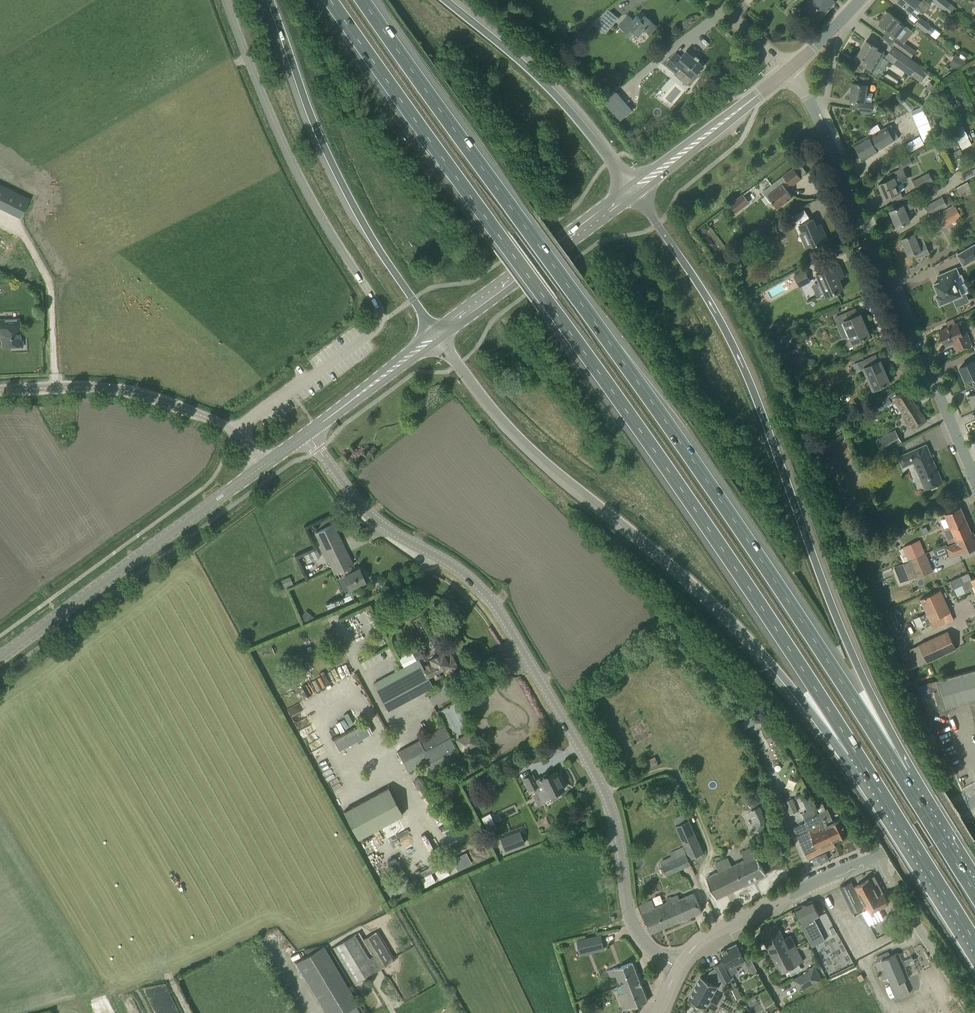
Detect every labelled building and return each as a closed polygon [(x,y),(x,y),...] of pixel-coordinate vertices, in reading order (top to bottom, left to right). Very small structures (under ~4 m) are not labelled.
[(592,3),(602,13),(616,0),(595,0),(592,3)] [(803,9),(818,22),(830,8),(835,2),(836,0),(811,0),(803,9)] [(911,11),(916,15),(921,9),(925,12),(931,5),(925,0),(899,0),(898,1),(911,12),(911,11)] [(955,8),(945,0),(932,0),(932,1),(949,15),(955,8)] [(605,34),(619,18),(608,9),(593,23),(605,34)] [(913,32),(889,12),(879,24),(897,38),(892,44),(910,57),(915,51),(904,43),(913,32)] [(650,35),(651,34),(657,27),(644,16),(641,20),(636,16),(633,20),(627,14),(621,22),(618,25),(631,36),(634,32),(639,36),(644,29),(650,35)] [(940,33),(931,26),(920,18),(915,24),(926,32),(926,31),(936,39),(940,33)] [(857,61),(855,65),(864,71),(865,68),(872,72),(884,51),(876,47),(877,47),(875,46),(866,41),(858,56),(856,60),(857,61)] [(928,72),(920,66),(893,47),(886,57),(912,76),(921,82),(928,72)] [(681,68),(693,78),(703,66),(686,51),(681,57),(675,52),(666,64),(676,73),(681,68)] [(866,92),(868,77),(861,76),(859,84),(853,83),(850,99),(860,101),(864,101),(871,101),(873,93),(866,92)] [(930,91),(935,85),(930,82),(926,88),(930,91)] [(872,105),(859,103),(858,110),(871,111),(872,105)] [(911,111),(923,141),(934,137),(924,112),(927,111),(925,106),(922,108),(922,107),(911,111)] [(961,121),(950,127),(958,142),(969,136),(961,121)] [(863,159),(872,154),(877,151),(876,150),(898,138),(891,125),(886,127),(869,137),(868,136),(854,144),(863,159)] [(919,137),(904,145),(909,153),(923,144),(919,137)] [(777,208),(784,203),(792,197),(785,187),(789,184),(791,186),(801,178),(793,168),(762,192),(770,202),(772,200),(777,208)] [(890,179),(878,184),(884,198),(893,194),(900,191),(899,191),(905,189),(903,182),(908,180),(903,168),(900,169),(897,171),(888,175),(890,179)] [(972,170),(963,175),(966,180),(974,175),(974,168),(972,170)] [(928,173),(912,181),(917,189),(932,181),(928,173)] [(968,182),(954,189),(959,200),(973,192),(968,182)] [(743,194),(730,204),(736,212),(749,202),(743,194)] [(929,216),(952,203),(948,197),(943,200),(942,197),(924,207),(929,216)] [(897,227),(906,223),(910,221),(906,211),(915,207),(913,201),(890,211),(897,227)] [(955,207),(934,219),(940,229),(960,217),(955,207)] [(812,246),(819,244),(828,240),(821,224),(816,226),(813,219),(799,225),(802,233),(806,231),(812,246)] [(705,224),(700,228),(704,233),(710,229),(705,224)] [(916,259),(925,255),(929,253),(925,244),(922,237),(925,236),(923,231),(914,234),(902,239),(909,255),(914,253),(916,259)] [(959,255),(964,264),(974,258),(974,246),(959,255)] [(830,268),(817,274),(826,296),(834,293),(843,289),(839,279),(844,277),(842,271),(839,264),(830,268)] [(939,303),(940,303),(940,304),(953,298),(957,306),(968,301),(958,277),(959,276),(955,268),(946,272),(937,276),(938,278),(939,277),(940,281),(934,284),(938,294),(936,295),(936,296),(935,297),(934,298),(934,299),(934,300),(934,301),(935,302),(936,303),(937,303),(938,303),(939,303)] [(794,276),(800,286),(810,281),(804,270),(794,276)] [(853,343),(861,340),(870,336),(860,314),(858,315),(856,309),(835,318),(838,324),(844,322),(853,343)] [(0,319),(0,333),(2,333),(2,346),(11,345),(11,342),(21,341),(20,331),(20,318),(0,319)] [(946,346),(948,345),(953,342),(957,351),(972,344),(966,332),(962,334),(958,323),(939,331),(946,346)] [(873,390),(881,386),(890,382),(880,360),(878,361),(876,355),(858,363),(861,369),(864,368),(873,390)] [(974,378),(974,360),(960,367),(966,382),(974,378)] [(926,420),(907,390),(897,396),(893,399),(894,400),(912,429),(926,420)] [(894,392),(875,403),(879,410),(894,400),(893,399),(897,396),(894,392)] [(967,395),(972,407),(974,406),(974,392),(967,395)] [(880,438),(875,440),(876,442),(880,451),(881,452),(886,450),(887,449),(896,445),(890,432),(881,437),(880,438)] [(926,489),(933,486),(942,482),(926,445),(899,457),(903,466),(914,461),(926,489)] [(895,446),(886,450),(889,458),(898,454),(895,446)] [(956,540),(955,539),(971,532),(960,507),(944,514),(946,518),(941,520),(944,529),(942,529),(948,543),(956,540)] [(356,586),(365,581),(359,568),(353,571),(350,566),(353,565),(333,524),(315,533),(319,541),(335,573),(343,569),(345,575),(343,576),(350,589),(356,586)] [(974,547),(974,541),(971,532),(955,539),(956,540),(956,542),(945,547),(950,558),(954,556),(968,550),(974,547)] [(926,554),(920,540),(903,547),(903,548),(900,549),(905,563),(926,554)] [(905,563),(904,563),(910,579),(915,577),(915,578),(933,571),(926,554),(905,563)] [(870,578),(872,583),(878,581),(876,575),(870,578)] [(963,585),(965,589),(970,587),(974,585),(974,588),(974,576),(964,581),(962,575),(950,580),(954,589),(963,585)] [(881,587),(878,581),(872,583),(875,590),(881,587)] [(930,621),(934,629),(954,620),(940,590),(920,599),(926,613),(914,619),(918,629),(924,626),(923,624),(930,621)] [(927,662),(956,649),(948,631),(918,644),(927,662)] [(403,667),(373,683),(387,710),(433,685),(428,677),(433,674),(435,679),(440,676),(438,671),(442,669),(445,675),(459,668),(456,662),(454,659),(452,654),(446,657),(442,651),(428,658),(430,661),(424,664),(425,667),(423,668),(419,659),(423,657),(419,649),(399,659),(403,667)] [(927,683),(927,684),(918,686),(921,695),(930,692),(934,692),(940,715),(953,712),(952,707),(969,702),(974,723),(974,669),(927,683)] [(453,703),(439,709),(450,733),(464,726),(453,703)] [(372,732),(366,721),(333,739),(339,750),(372,732)] [(445,727),(396,749),(408,775),(444,759),(443,758),(456,752),(445,727)] [(456,737),(460,751),(475,746),(472,733),(456,737)] [(560,796),(558,792),(564,789),(563,787),(564,786),(563,783),(562,783),(556,772),(549,775),(548,773),(535,780),(532,774),(523,779),(529,791),(542,786),(543,789),(540,791),(545,801),(551,797),(553,800),(560,796)] [(358,839),(403,815),(388,787),(343,811),(358,839)] [(806,823),(793,828),(803,849),(807,858),(835,845),(833,841),(820,812),(818,813),(811,796),(802,800),(807,811),(802,813),(806,823)] [(793,798),(785,802),(790,815),(798,812),(793,798)] [(758,806),(750,811),(753,817),(762,812),(758,806)] [(827,809),(820,812),(833,841),(848,834),(844,825),(842,825),(840,819),(833,822),(827,809)] [(691,859),(700,854),(703,853),(689,820),(685,822),(675,826),(691,859)] [(519,830),(500,838),(505,851),(524,844),(519,830)] [(761,865),(753,848),(741,853),(744,860),(732,867),(728,859),(715,865),(719,873),(707,879),(712,889),(716,898),(766,874),(761,865)] [(667,875),(691,863),(685,851),(661,862),(667,875)] [(466,852),(451,860),(457,870),(471,863),(466,852)] [(445,866),(434,871),(439,879),(449,874),(445,866)] [(431,873),(420,878),(425,887),(435,881),(431,873)] [(853,887),(863,907),(866,905),(869,911),(868,912),(870,915),(871,915),(871,916),(869,917),(873,924),(873,923),(884,918),(879,908),(888,903),(874,876),(853,887)] [(853,887),(851,882),(840,887),(844,896),(852,912),(863,907),(853,887)] [(698,902),(694,893),(680,899),(678,895),(672,897),(672,896),(666,899),(667,902),(655,907),(652,900),(639,906),(651,933),(702,911),(698,902)] [(812,899),(795,908),(802,923),(801,924),(812,946),(820,942),(811,925),(817,923),(814,918),(820,916),(812,899)] [(760,932),(770,954),(786,946),(788,951),(796,947),(790,935),(784,938),(777,924),(760,932)] [(354,983),(393,960),(376,931),(362,939),(373,956),(369,958),(354,934),(333,947),(354,983)] [(596,935),(584,938),(587,950),(605,946),(602,934),(599,935),(596,935)] [(744,960),(736,944),(721,952),(729,968),(732,974),(738,971),(735,965),(744,960)] [(326,1012),(360,1012),(356,1005),(358,1003),(324,945),(295,962),(326,1012)] [(788,951),(786,946),(770,954),(780,974),(797,965),(797,964),(803,961),(796,947),(788,951)] [(901,961),(898,953),(890,956),(888,952),(876,957),(878,961),(875,962),(883,980),(887,978),(896,998),(910,993),(904,980),(908,978),(904,967),(906,965),(904,960),(901,961)] [(752,960),(745,964),(750,974),(757,971),(752,960)] [(640,981),(633,962),(615,969),(614,967),(608,970),(613,982),(619,980),(623,988),(640,981)] [(705,979),(700,976),(688,998),(698,1003),(696,1006),(703,1009),(704,1007),(706,1008),(718,986),(716,985),(718,981),(721,980),(723,983),(730,979),(721,962),(714,965),(715,968),(710,971),(705,979)] [(799,991),(822,978),(815,965),(808,969),(809,971),(793,979),(799,991)] [(623,988),(624,992),(618,994),(623,1007),(625,1007),(626,1009),(632,1006),(632,1007),(648,1001),(640,981),(623,988)]
